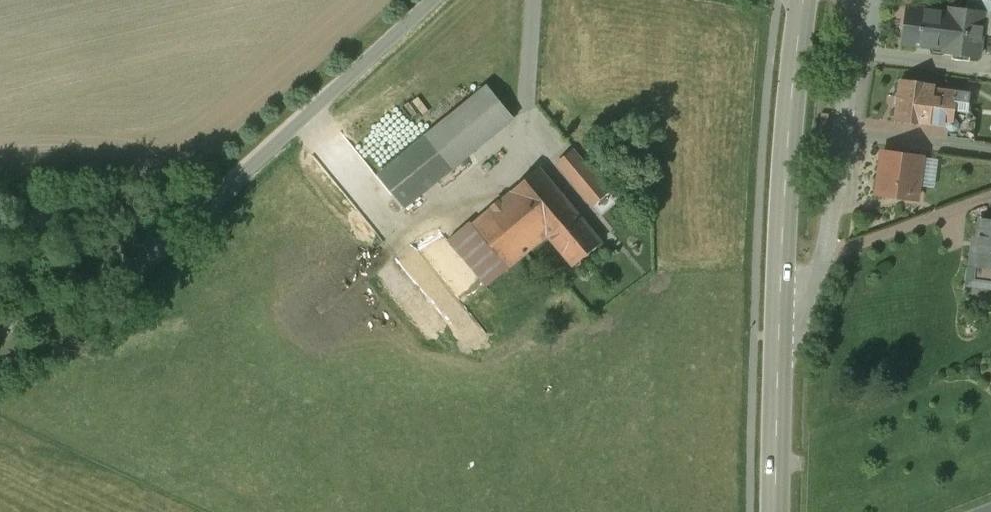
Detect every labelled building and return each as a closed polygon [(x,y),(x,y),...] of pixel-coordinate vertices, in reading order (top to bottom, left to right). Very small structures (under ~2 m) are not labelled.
[(910,2),(904,46),(983,56),(986,33),(990,33),(990,0),(987,0),(982,0),(981,11),(910,2)] [(972,83),(902,73),(895,118),(955,126),(959,99),(969,101),(972,83)] [(498,74),(389,164),(415,195),(524,105),(498,74)] [(930,156),(884,149),(878,194),(924,200),(930,156)] [(572,152),(560,162),(598,206),(609,196),(572,152)] [(542,163),(472,224),(511,270),(545,240),(571,269),(607,238),(542,163)] [(978,219),(969,280),(990,284),(990,221),(978,219)] [(433,298),(416,311),(432,332),(449,319),(433,298)]
